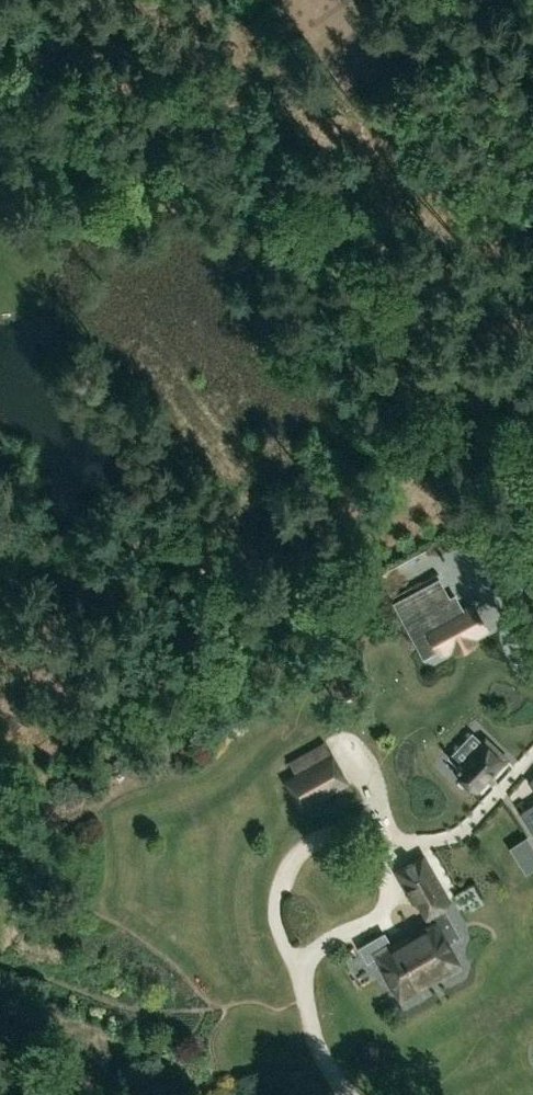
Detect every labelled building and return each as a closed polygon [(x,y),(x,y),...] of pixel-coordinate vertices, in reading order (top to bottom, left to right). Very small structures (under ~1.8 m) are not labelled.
[(429,594),(423,585),(393,601),(420,651),(433,644),(440,657),(487,631),(472,605),(443,621),(429,594)] [(503,757),(485,739),(483,740),(476,733),(484,724),(469,708),(437,741),(456,762),(454,764),(457,767),(455,769),(474,788),(503,757)] [(300,810),(351,782),(333,751),(331,752),(324,740),(288,760),(295,773),(283,779),(300,810)] [(522,812),(532,830),(532,805),(522,812)] [(422,853),(393,871),(424,921),(429,918),(445,908),(453,903),(422,853)] [(432,923),(390,946),(388,944),(383,946),(382,945),(377,948),(378,949),(374,952),(399,997),(414,988),(412,984),(436,971),(438,975),(458,964),(447,944),(461,936),(445,908),(429,918),(432,923)]
